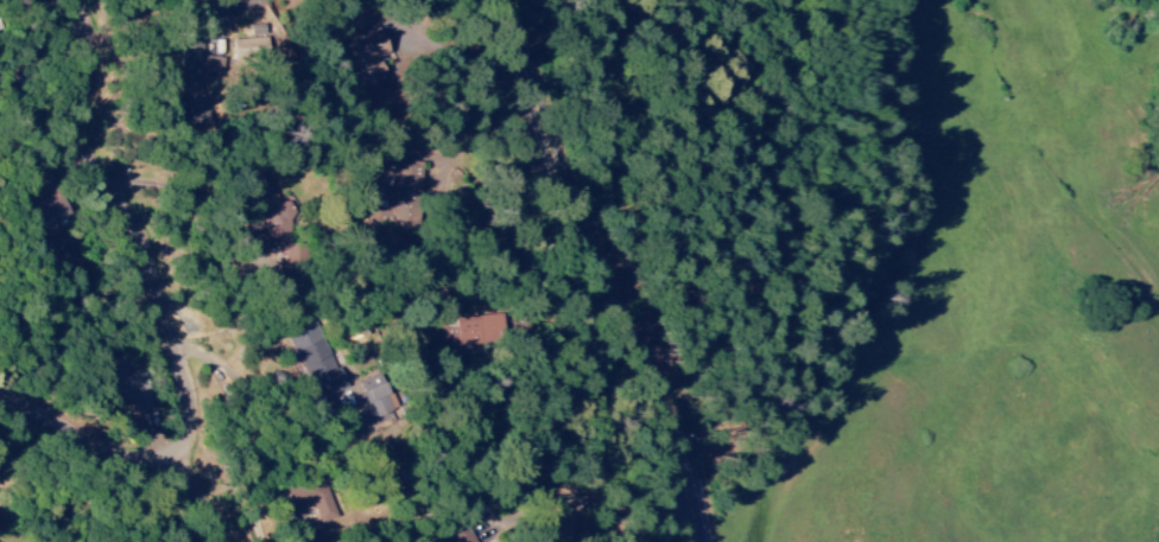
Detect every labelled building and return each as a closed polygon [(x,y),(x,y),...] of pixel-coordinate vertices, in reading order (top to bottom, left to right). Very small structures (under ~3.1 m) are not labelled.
[(390,54),(381,30),(339,45),(356,92),(383,82),(375,59),(390,54)] [(175,91),(191,127),(201,127),(212,122),(204,104),(204,100),(198,86),(198,72),(212,73),(213,57),(208,57),(199,62),(199,57),(211,51),(212,33),(186,32),(177,36),(175,91)] [(422,162),(393,160),(389,211),(377,210),(376,222),(387,223),(386,228),(417,230),(422,162)] [(50,221),(66,217),(61,194),(51,197),(45,172),(23,178),(26,189),(23,190),(35,239),(53,234),(50,221)] [(266,246),(287,248),(285,262),(299,263),(300,245),(291,244),(294,217),(291,202),(278,201),(272,180),(257,185),(256,191),(268,234),(266,246)] [(415,324),(417,349),(500,344),(498,318),(415,324)] [(287,334),(313,399),(341,388),(315,323),(287,334)] [(372,419),(391,411),(385,398),(391,395),(380,372),(355,384),(372,419)] [(334,517),(322,477),(285,488),(293,512),(312,507),(317,522),(334,517)] [(468,524),(450,533),(455,541),(477,541),(468,524)]
